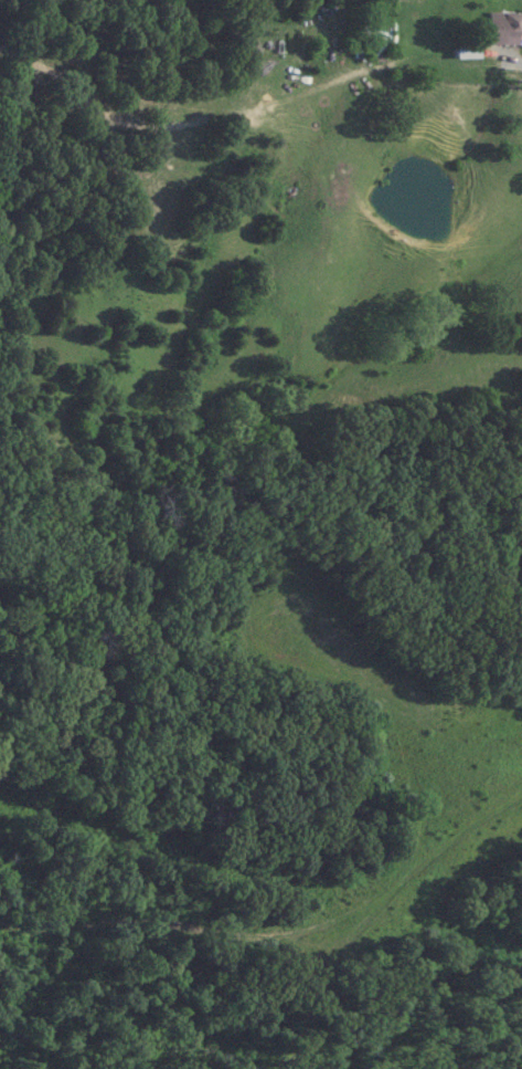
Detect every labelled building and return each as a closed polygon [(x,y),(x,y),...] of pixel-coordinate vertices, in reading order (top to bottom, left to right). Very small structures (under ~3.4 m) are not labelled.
[(486,36),(521,36),(521,13),(486,13),(486,36)]
